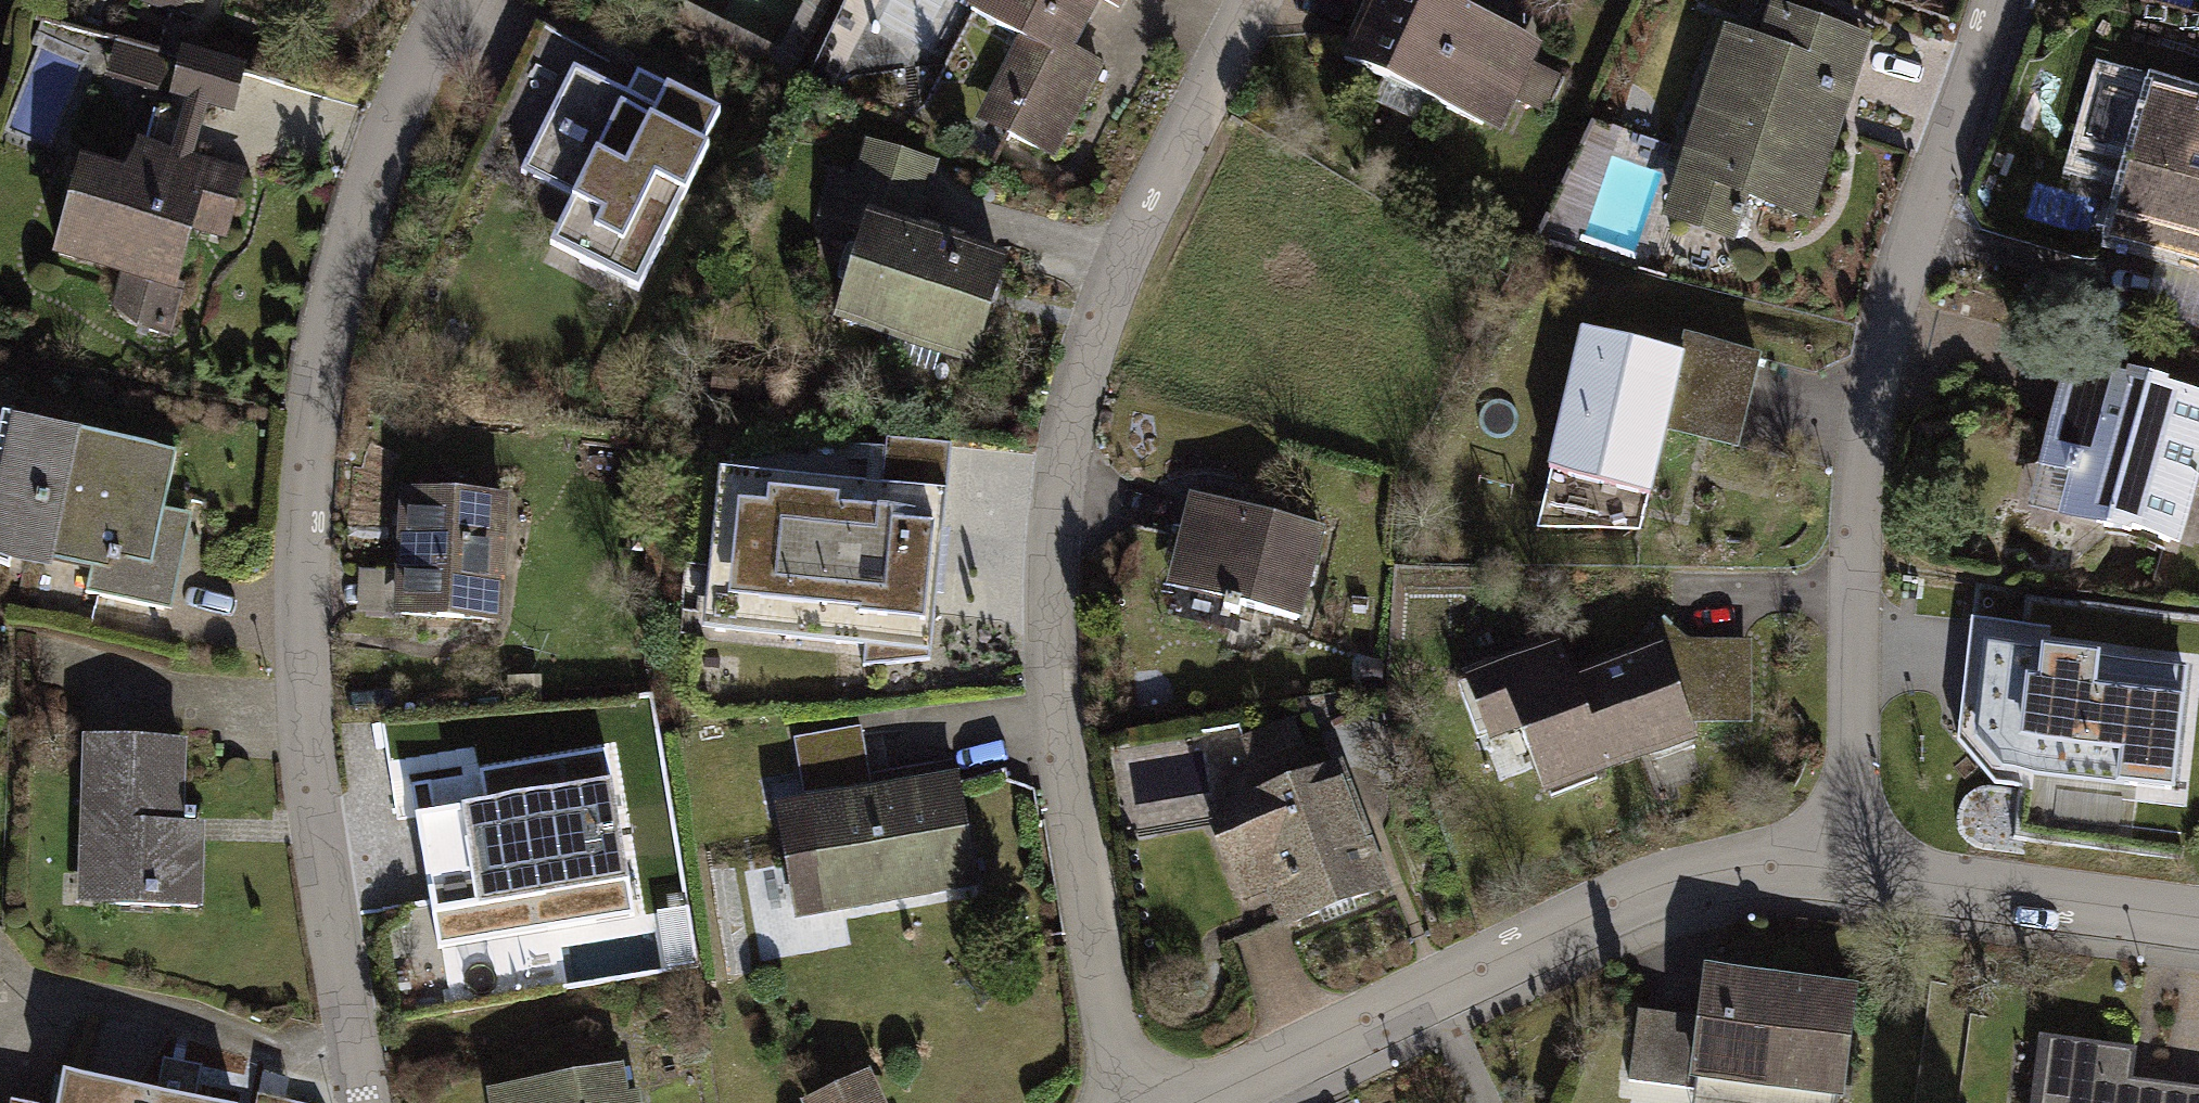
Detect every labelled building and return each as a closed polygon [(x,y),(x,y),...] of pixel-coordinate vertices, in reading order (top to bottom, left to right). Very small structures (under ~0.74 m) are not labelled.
[(194,17),(200,0),(146,0),(194,17)] [(804,3),(781,52),(681,1),(669,26),(787,85),(829,0),(798,0),(804,3)] [(972,11),(1021,37),(1051,53),(1009,132),(1052,155),(1100,66),(1072,51),(1092,14),(1084,10),(1090,0),(978,0),(972,11)] [(1443,0),(1372,0),(1344,62),(1385,81),(1432,102),(1483,125),(1497,94),(1515,56),(1523,37),(1443,0)] [(1863,40),(1779,12),(1778,14),(1762,8),(1750,43),(1730,37),(1684,174),(1690,176),(1675,219),(1728,237),(1742,194),(1804,215),(1863,40)] [(979,115),(1009,132),(1051,53),(1021,37),(979,115)] [(1564,79),(1515,56),(1497,94),(1547,117),(1564,79)] [(183,58),(173,92),(189,96),(208,102),(232,109),(242,74),(183,58)] [(719,114),(667,88),(655,112),(631,100),(633,97),(626,94),(574,68),(521,173),(575,199),(550,247),(638,291),(709,150),(702,147),(719,114)] [(637,72),(626,94),(633,97),(631,100),(655,112),(667,88),(637,72)] [(1422,123),(1432,102),(1385,81),(1376,102),(1422,123)] [(2168,101),(2169,99),(2156,95),(2154,101),(2101,86),(2087,137),(2141,152),(2135,173),(2118,234),(2159,245),(2198,257),(2198,110),(2168,101)] [(189,96),(169,159),(189,165),(208,102),(189,96)] [(2141,152),(2087,137),(2081,159),(2135,173),(2141,152)] [(871,148),(860,184),(918,202),(930,166),(871,148)] [(225,234),(241,178),(189,165),(169,159),(139,151),(125,181),(80,169),(58,257),(128,274),(118,309),(125,321),(138,327),(159,333),(170,323),(180,289),(175,284),(190,225),(225,234)] [(860,184),(837,177),(826,215),(869,228),(841,319),(892,334),(941,349),(971,358),(1000,265),(958,252),(960,247),(920,235),(919,240),(908,237),(918,202),(860,184)] [(2159,245),(2142,313),(2198,329),(2198,257),(2159,245)] [(1683,357),(1583,332),(1548,470),(1649,495),(1666,425),(1671,406),(1741,423),(1757,358),(1687,341),(1683,357)] [(941,349),(892,334),(884,360),(933,375),(941,349)] [(2070,366),(2044,463),(2056,466),(2054,473),(2077,479),(2068,513),(2169,540),(2182,491),(2192,494),(2198,466),(2198,398),(2160,388),(2159,390),(2070,366)] [(1671,406),(1666,425),(1736,442),(1741,423),(1671,406)] [(2,416),(0,427),(0,564),(10,566),(13,551),(92,568),(86,593),(164,610),(173,568),(153,564),(177,453),(2,416)] [(883,485),(732,469),(717,606),(789,614),(787,639),(865,646),(863,666),(929,659),(952,446),(887,439),(883,485)] [(2056,466),(2044,463),(2033,504),(2068,513),(2077,479),(2054,473),(2056,466)] [(702,630),(787,639),(789,614),(717,606),(732,469),(719,468),(702,630)] [(1649,495),(1548,470),(1534,530),(1641,530),(1649,495)] [(489,499),(407,495),(401,614),(495,619),(498,560),(486,560),(489,499)] [(1321,530),(1193,497),(1182,540),(1202,545),(1190,592),(1227,602),(1224,611),(1239,615),(1242,605),(1297,620),(1321,530)] [(1558,646),(1474,678),(1497,734),(1518,726),(1544,792),(1548,791),(1551,798),(1596,781),(1593,773),(1693,735),(1687,718),(1692,717),(1746,717),(1746,649),(1679,648),(1678,661),(1667,665),(1661,650),(1573,684),(1558,646)] [(2184,670),(1987,648),(1979,725),(2007,728),(2002,771),(2171,789),(2184,670)] [(1243,739),(1249,758),(1300,740),(1293,721),(1243,739)] [(861,727),(794,739),(804,796),(871,785),(861,727)] [(180,742),(88,739),(85,842),(96,842),(94,904),(197,907),(199,840),(177,839),(178,820),(195,821),(195,811),(178,811),(180,742)] [(606,753),(410,786),(438,950),(634,917),(606,753)] [(1336,770),(1215,817),(1234,866),(1261,855),(1288,925),(1382,888),(1336,770)] [(975,879),(958,783),(780,815),(798,911),(975,879)] [(680,804),(634,807),(637,860),(683,857),(680,804)] [(1709,978),(1707,996),(1752,1002),(1754,984),(1709,978)] [(1707,996),(1704,1019),(1638,1011),(1629,1081),(1698,1090),(1700,1074),(1780,1085),(1778,1102),(1838,1102),(1851,997),(1754,984),(1752,1002),(1707,996)] [(2042,1039),(2033,1102),(2127,1102),(2130,1081),(2134,1051),(2042,1039)] [(518,1091),(520,1102),(620,1102),(615,1073),(518,1091)] [(1780,1085),(1700,1074),(1698,1090),(1696,1102),(1778,1102),(1780,1085)] [(64,1076),(58,1102),(203,1102),(195,1101),(198,1084),(160,1076),(157,1094),(64,1076)] [(812,1102),(878,1102),(866,1077),(812,1102)] [(2163,1086),(2130,1081),(2127,1102),(2161,1102),(2163,1086)] [(2163,1086),(2161,1102),(2198,1102),(2198,1091),(2163,1086)]
